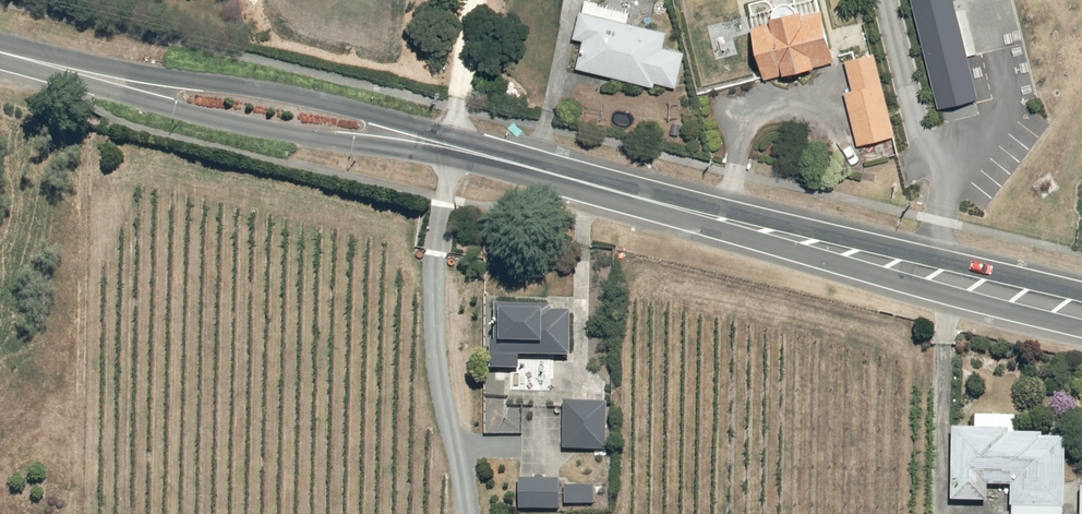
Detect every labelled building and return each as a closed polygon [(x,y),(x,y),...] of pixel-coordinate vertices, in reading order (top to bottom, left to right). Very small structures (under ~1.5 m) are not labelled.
[(605,10),(579,3),(570,40),(579,42),(572,69),(650,88),(651,84),(674,90),(683,54),(661,49),(665,33),(624,23),(629,4),(611,0),(608,0),(605,10)] [(764,25),(748,29),(760,81),(831,64),(818,7),(763,19),(764,25)] [(841,96),(855,145),(892,135),(870,54),(841,62),(850,94),(841,96)] [(488,301),(488,367),(514,367),(514,356),(569,356),(569,301),(488,301)] [(561,401),(561,448),(605,448),(606,402),(561,401)] [(949,502),(984,502),(985,487),(1009,487),(1008,513),(1060,513),(1061,432),(1011,431),(1011,416),(970,416),(970,432),(949,432),(949,502)] [(516,479),(516,509),(558,508),(557,479),(516,479)] [(564,486),(564,503),(594,503),(594,486),(564,486)]
